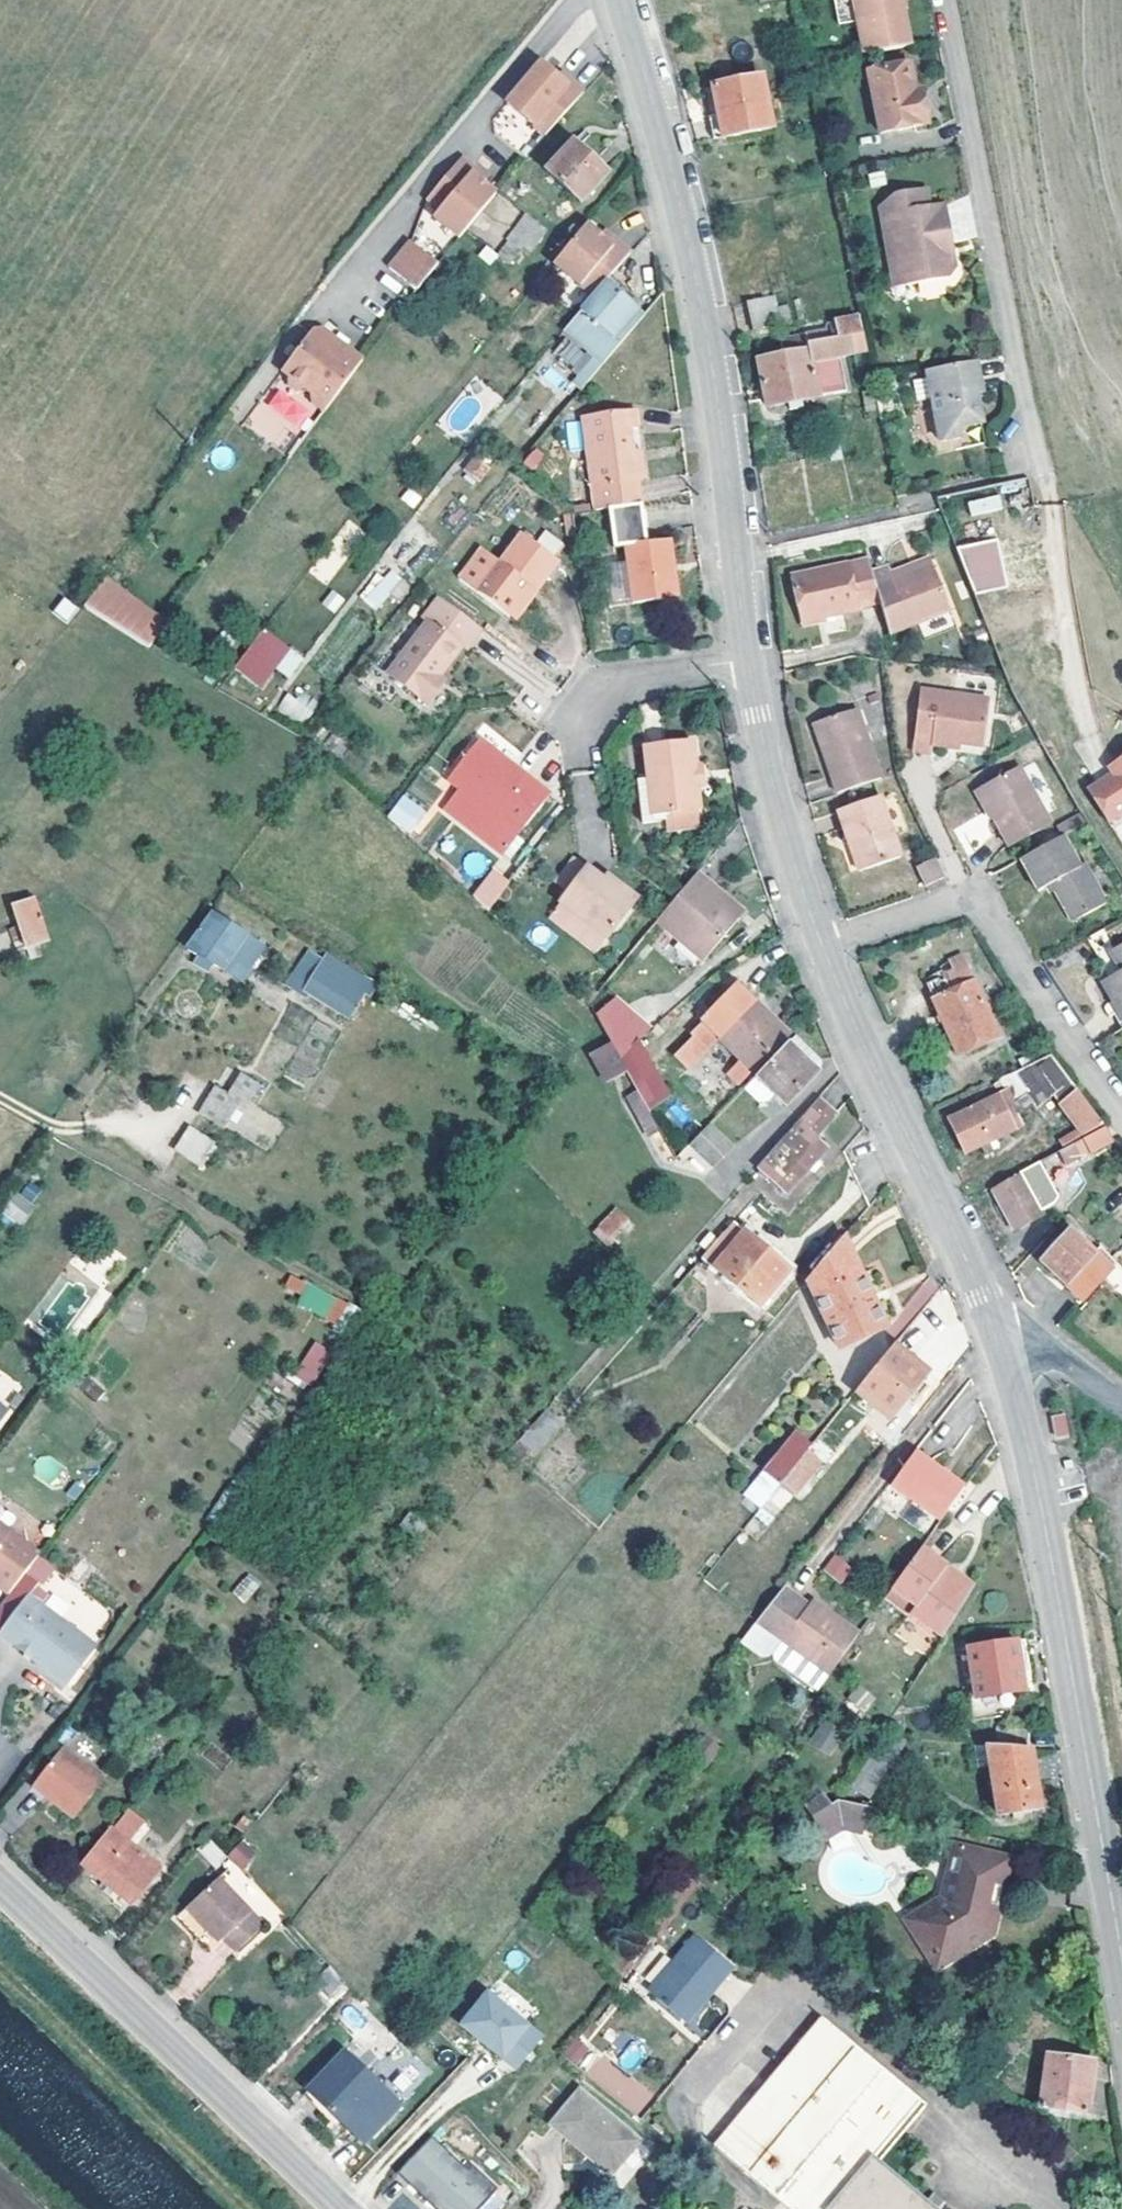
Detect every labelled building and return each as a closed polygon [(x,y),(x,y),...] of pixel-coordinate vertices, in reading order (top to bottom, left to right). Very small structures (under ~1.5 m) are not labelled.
[(792,0),(765,0),(767,9),(793,3),(792,0)] [(844,16),(840,0),(825,0),(828,18),(844,16)] [(844,16),(853,64),(907,54),(900,21),(896,22),(891,0),(840,0),(844,16)] [(900,21),(905,19),(901,0),(891,0),(896,22),(900,21)] [(881,125),(928,116),(922,83),(917,57),(869,66),(881,125)] [(569,85),(542,63),(509,102),(550,138),(588,92),(574,79),(569,85)] [(762,81),(714,91),(725,144),(774,132),(762,81)] [(922,83),(928,116),(937,114),(931,81),(922,83)] [(574,144),(547,172),(582,206),(609,178),(574,144)] [(479,171),(463,156),(427,198),(443,211),(437,221),(464,242),(498,201),(501,197),(477,177),(479,171)] [(879,277),(946,264),(938,211),(918,215),(914,196),(882,203),(869,212),(879,277)] [(517,268),(546,227),(524,212),(495,253),(517,268)] [(601,291),(614,275),(638,247),(624,235),(618,242),(592,221),(564,254),(561,257),(601,291)] [(419,295),(443,267),(416,244),(392,272),(419,295)] [(946,264),(879,277),(900,293),(941,285),(948,272),(946,264)] [(652,307),(614,275),(601,291),(573,324),(612,356),(652,307)] [(779,296),(747,305),(752,335),(784,327),(779,296)] [(868,350),(859,309),(834,315),(838,335),(800,342),(798,333),(776,338),(780,360),(759,364),(768,410),(854,393),(846,355),(868,350)] [(324,415),(329,408),(364,364),(323,332),(312,333),(287,366),(289,388),(296,393),(303,391),(311,395),(311,406),(324,415)] [(976,370),(929,379),(942,449),(963,445),(968,434),(984,430),(977,394),(985,392),(981,369),(976,370)] [(644,507),(641,485),(637,454),(635,432),(644,431),(641,411),(586,417),(598,513),(613,512),(644,507)] [(477,483),(492,465),(477,451),(461,470),(477,483)] [(637,454),(641,485),(649,484),(646,453),(637,454)] [(967,501),(971,517),(1003,509),(999,493),(967,501)] [(630,549),(649,546),(644,507),(613,512),(618,551),(630,549)] [(416,529),(390,563),(414,580),(439,546),(416,529)] [(476,591),(510,618),(550,568),(558,573),(563,566),(528,538),(505,568),(499,563),(476,591)] [(611,575),(616,609),(682,600),(674,543),(649,546),(630,549),(633,572),(611,575)] [(957,556),(976,602),(1010,592),(996,545),(957,556)] [(463,581),(476,591),(499,563),(485,552),(463,581)] [(838,614),(883,604),(876,577),(873,566),(849,572),(847,564),(825,568),(838,614)] [(385,565),(359,597),(375,610),(402,578),(385,565)] [(550,568),(510,618),(518,623),(558,573),(550,568)] [(823,617),(838,614),(825,568),(788,577),(798,622),(823,617)] [(894,570),(876,577),(883,604),(893,639),(957,623),(945,577),(899,590),(897,582),(894,570)] [(943,570),(897,582),(899,590),(945,577),(943,570)] [(85,607),(127,633),(143,607),(104,582),(85,607)] [(330,589),(321,605),(336,613),(345,598),(330,589)] [(52,613),(69,623),(79,606),(62,596),(52,613)] [(486,630),(442,597),(424,620),(430,624),(391,676),(430,705),(441,690),(435,685),(461,650),(467,654),(486,630)] [(169,623),(143,607),(127,633),(151,649),(169,623)] [(823,617),(798,622),(801,634),(826,629),(823,617)] [(260,688),(291,648),(264,627),(232,666),(260,688)] [(277,668),(288,677),(304,658),(292,649),(277,668)] [(291,689),(282,714),(307,723),(316,698),(291,689)] [(934,751),(963,754),(985,757),(991,711),(918,702),(911,762),(932,766),(933,761),(934,751)] [(839,796),(882,779),(858,711),(813,726),(839,796)] [(489,762),(496,754),(482,745),(451,782),(499,819),(483,839),(506,857),(554,798),(513,768),(507,775),(489,762)] [(646,750),(649,780),(654,820),(698,816),(696,792),(699,792),(697,770),(695,745),(646,750)] [(507,775),(513,768),(496,754),(489,762),(507,775)] [(697,770),(699,792),(709,791),(706,769),(697,770)] [(995,823),(991,825),(1006,854),(1048,830),(1018,775),(980,795),(995,823)] [(1113,781),(1116,786),(1090,804),(1109,832),(1121,823),(1121,775),(1113,781)] [(655,827),(654,820),(649,780),(636,781),(641,828),(655,827)] [(407,791),(385,815),(408,835),(430,811),(407,791)] [(987,828),(991,825),(995,823),(980,795),(971,800),(987,828)] [(881,798),(838,811),(857,871),(899,858),(881,798)] [(1058,833),(1064,843),(1086,831),(1081,821),(1058,833)] [(1080,872),(1064,843),(1022,865),(1039,897),(1051,890),(1073,928),(1107,909),(1085,870),(1080,872)] [(552,887),(566,899),(587,873),(573,861),(552,887)] [(924,887),(943,880),(941,876),(934,861),(918,867),(924,887)] [(600,884),(587,873),(566,899),(559,908),(604,944),(636,904),(605,879),(600,884)] [(744,916),(696,877),(689,886),(736,925),(744,916)] [(474,904),(489,918),(510,890),(495,878),(474,904)] [(698,970),(736,925),(689,886),(674,903),(652,930),(698,970)] [(33,901),(11,909),(29,955),(50,947),(33,901)] [(596,955),(604,944),(559,908),(551,918),(596,955)] [(212,917),(188,954),(198,959),(191,970),(208,979),(213,971),(233,982),(256,943),(212,917)] [(1110,955),(1120,974),(1101,985),(1121,1022),(1121,948),(1110,955)] [(955,971),(926,984),(960,1058),(1001,1039),(961,955),(950,961),(955,971)] [(366,983),(326,959),(322,968),(305,958),(287,988),(309,1002),(313,996),(346,1016),(366,983)] [(744,985),(671,1046),(684,1063),(717,1035),(741,1060),(727,1074),(739,1086),(786,1037),(744,985)] [(608,1045),(618,1062),(648,1028),(613,999),(596,1021),(600,1030),(608,1045)] [(789,1046),(817,1074),(819,1059),(797,1037),(789,1046)] [(602,1081),(622,1069),(618,1062),(608,1045),(588,1056),(602,1081)] [(787,1107),(817,1074),(789,1046),(745,1090),(765,1109),(776,1097),(787,1107)] [(636,1048),(618,1062),(622,1069),(645,1109),(664,1097),(636,1048)] [(1049,1102),(1070,1146),(1093,1134),(1102,1129),(1050,1057),(999,1081),(1012,1107),(1025,1100),(1031,1112),(1049,1102)] [(213,1084),(197,1113),(268,1152),(285,1123),(254,1105),(265,1085),(240,1071),(227,1092),(213,1084)] [(949,1122),(966,1153),(981,1145),(986,1155),(995,1150),(989,1140),(1013,1127),(998,1097),(949,1122)] [(820,1100),(758,1170),(786,1194),(829,1145),(820,1138),(839,1116),(820,1100)] [(182,1120),(169,1144),(198,1159),(211,1135),(182,1120)] [(710,1123),(692,1141),(711,1161),(729,1141),(710,1123)] [(1070,1146),(1058,1152),(1066,1166),(1102,1148),(1093,1134),(1070,1146)] [(1039,1162),(1020,1172),(1024,1177),(995,1193),(1016,1231),(1042,1217),(1040,1213),(1055,1207),(1059,1200),(1039,1162)] [(20,1229),(35,1204),(15,1192),(0,1215),(0,1216),(20,1229)] [(601,1232),(612,1245),(632,1228),(620,1214),(601,1232)] [(734,1225),(700,1262),(755,1310),(787,1270),(734,1225)] [(604,1252),(612,1245),(601,1232),(592,1239),(604,1252)] [(1066,1233),(1039,1264),(1080,1298),(1106,1268),(1066,1233)] [(844,1238),(805,1281),(838,1351),(885,1328),(844,1238)] [(296,1305),(338,1322),(347,1300),(305,1283),(296,1305)] [(316,1341),(293,1372),(311,1385),(334,1354),(316,1341)] [(893,1345),(852,1395),(890,1423),(929,1374),(893,1345)] [(851,1403),(835,1413),(845,1428),(861,1418),(851,1403)] [(545,1410),(516,1443),(535,1459),(562,1426),(545,1410)] [(13,1421),(0,1411),(0,1440),(13,1421)] [(1053,1438),(1068,1436),(1065,1412),(1049,1414),(1053,1438)] [(762,1475),(778,1487),(806,1452),(791,1439),(762,1475)] [(806,1452),(778,1487),(793,1500),(822,1466),(806,1452)] [(939,1527),(963,1493),(914,1458),(890,1491),(939,1527)] [(18,1536),(0,1523),(0,1560),(18,1536)] [(18,1536),(0,1560),(0,1586),(11,1594),(41,1553),(18,1536)] [(940,1639),(966,1597),(941,1579),(947,1569),(921,1550),(890,1593),(918,1611),(912,1619),(940,1639)] [(825,1576),(842,1587),(853,1571),(837,1559),(825,1576)] [(966,1597),(972,1588),(947,1569),(941,1579),(966,1597)] [(230,1590),(241,1603),(261,1586),(250,1573),(230,1590)] [(756,1624),(766,1631),(792,1598),(782,1592),(756,1624)] [(908,1622),(912,1619),(918,1611),(890,1593),(882,1604),(908,1622)] [(766,1631),(784,1645),(829,1678),(859,1637),(811,1604),(807,1610),(792,1598),(766,1631)] [(29,1667),(59,1627),(25,1601),(0,1633),(0,1645),(29,1667)] [(59,1627),(29,1667),(62,1692),(93,1652),(59,1627)] [(968,1679),(972,1702),(1007,1695),(1025,1692),(1015,1641),(965,1651),(968,1664),(957,1666),(959,1681),(968,1679)] [(822,1688),(829,1678),(784,1645),(771,1662),(818,1694),(822,1688)] [(864,1716),(876,1697),(857,1685),(845,1704),(864,1716)] [(1010,1715),(1007,1695),(972,1702),(967,1703),(970,1722),(1010,1715)] [(806,1742),(828,1757),(845,1734),(824,1718),(806,1742)] [(995,1746),(1027,1749),(1029,1728),(997,1724),(995,1746)] [(911,1740),(884,1738),(850,1793),(868,1803),(911,1740)] [(1030,1749),(1027,1749),(995,1746),(985,1746),(997,1820),(1040,1813),(1030,1749)] [(51,1790),(43,1798),(71,1820),(102,1781),(61,1749),(38,1778),(51,1790)] [(30,1788),(43,1798),(51,1790),(38,1778),(30,1788)] [(864,1838),(872,1807),(814,1792),(806,1823),(864,1838)] [(124,1813),(81,1865),(132,1906),(159,1870),(125,1846),(141,1825),(124,1813)] [(214,1868),(227,1857),(211,1839),(199,1850),(214,1868)] [(228,1861),(247,1870),(256,1849),(237,1840),(228,1861)] [(933,1971),(989,1940),(981,1937),(992,1897),(1000,1899),(1008,1866),(958,1852),(945,1904),(905,1926),(933,1971)] [(215,1878),(184,1910),(216,1941),(221,1937),(236,1951),(263,1924),(215,1878)] [(981,1937),(989,1940),(1000,1899),(992,1897),(981,1937)] [(647,1997),(676,2022),(684,2028),(730,1972),(722,1965),(692,1942),(647,1997)] [(538,2038),(483,1994),(457,2026),(512,2071),(538,2038)] [(872,2171),(883,2160),(925,2108),(821,2020),(712,2148),(784,2208),(919,2208),(872,2171)] [(576,2034),(560,2053),(575,2066),(591,2048),(576,2034)] [(308,2093),(347,2129),(382,2090),(344,2054),(308,2093)] [(603,2056),(587,2074),(636,2116),(652,2097),(603,2056)] [(1090,2064),(1045,2059),(1039,2108),(1085,2113),(1090,2064)] [(382,2090),(347,2129),(365,2146),(401,2108),(382,2090)] [(579,2095),(554,2130),(614,2174),(639,2139),(579,2095)] [(397,2176),(432,2208),(438,2208),(439,2207),(441,2208),(483,2208),(499,2193),(474,2169),(469,2173),(434,2139),(397,2176)] [(928,2198),(883,2160),(872,2171),(919,2208),(928,2198)] [(928,2198),(919,2208),(940,2208),(941,2208),(947,2201),(934,2192),(928,2198)] [(389,2208),(415,2208),(406,2196),(389,2208)]
